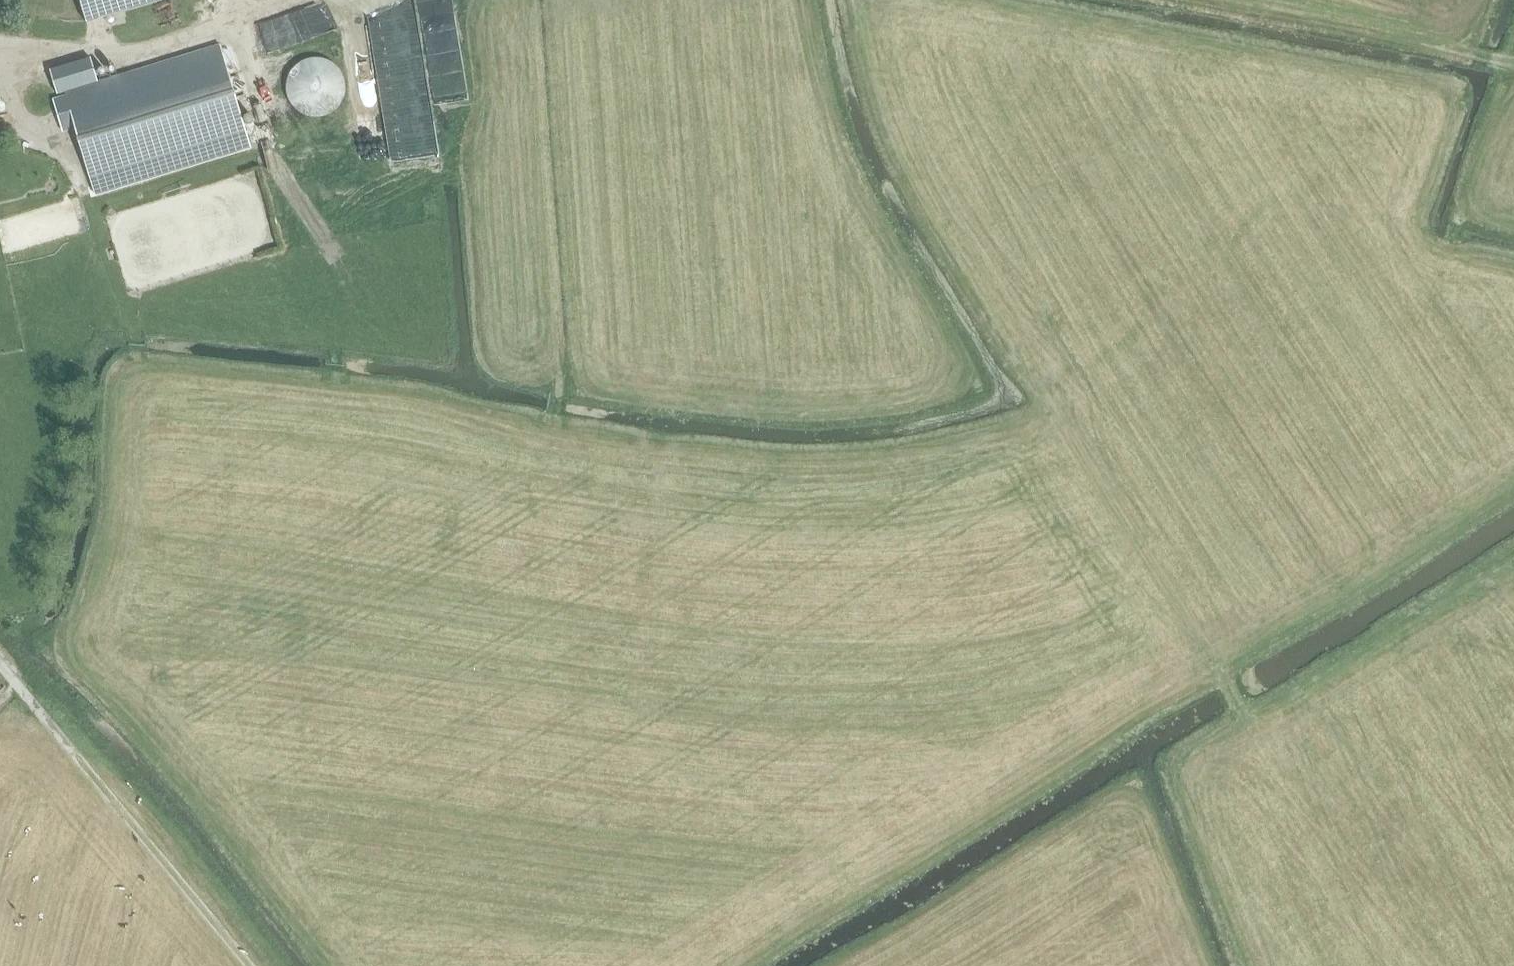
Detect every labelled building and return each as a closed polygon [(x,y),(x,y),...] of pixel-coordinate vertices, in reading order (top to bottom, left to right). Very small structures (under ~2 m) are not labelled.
[(166,0),(79,0),(86,24),(166,0)] [(438,101),(472,97),(459,0),(425,0),(438,101)] [(74,128),(94,192),(249,145),(219,45),(97,82),(90,58),(49,71),(57,95),(64,93),(65,96),(52,100),(62,132),(74,128)] [(349,59),(300,58),(300,112),(348,113),(349,59)]
